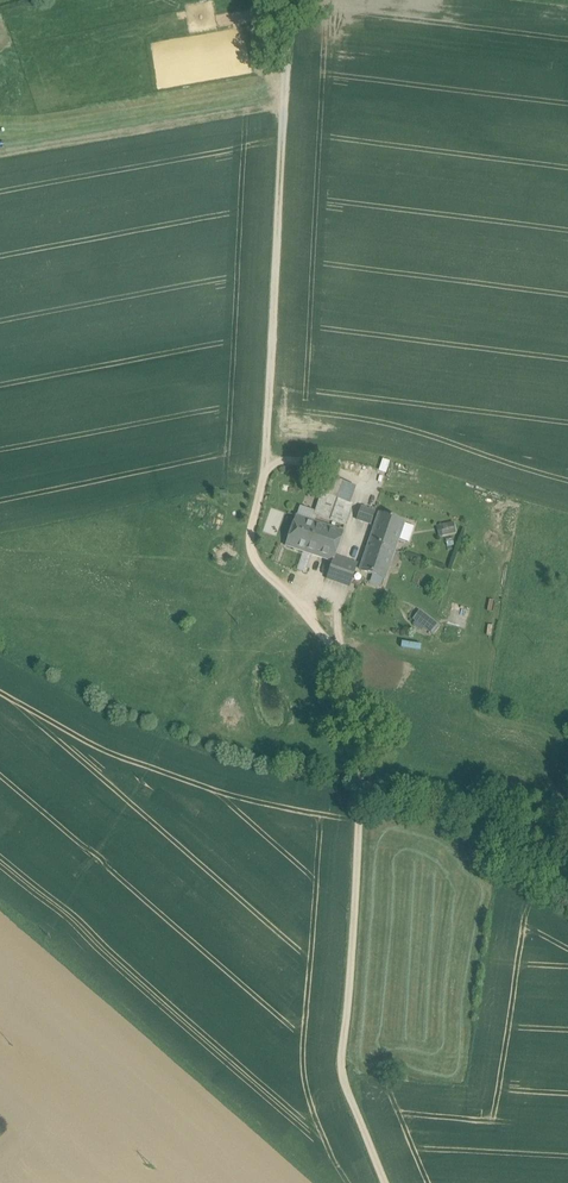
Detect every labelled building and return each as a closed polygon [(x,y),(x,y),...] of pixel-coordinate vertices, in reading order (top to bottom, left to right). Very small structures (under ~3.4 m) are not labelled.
[(322,495),(344,502),(349,486),(327,478),(322,495)] [(312,522),(343,533),(353,505),(344,502),(322,495),(312,522)] [(364,523),(368,510),(361,508),(357,520),(364,523)] [(368,510),(364,523),(370,525),(375,513),(368,510)] [(380,514),(361,571),(384,579),(403,522),(380,514)] [(297,517),(287,546),(303,552),(314,555),(333,562),(335,557),(343,533),(312,522),(297,517)] [(444,525),(446,536),(456,534),(454,522),(444,525)] [(446,536),(444,525),(436,526),(439,538),(446,536)] [(314,555),(303,552),(297,571),(307,575),(314,555)] [(335,557),(333,562),(327,580),(335,582),(342,560),(335,557)] [(357,565),(342,560),(335,582),(350,587),(357,565)] [(419,613),(413,621),(432,634),(438,627),(419,613)]
